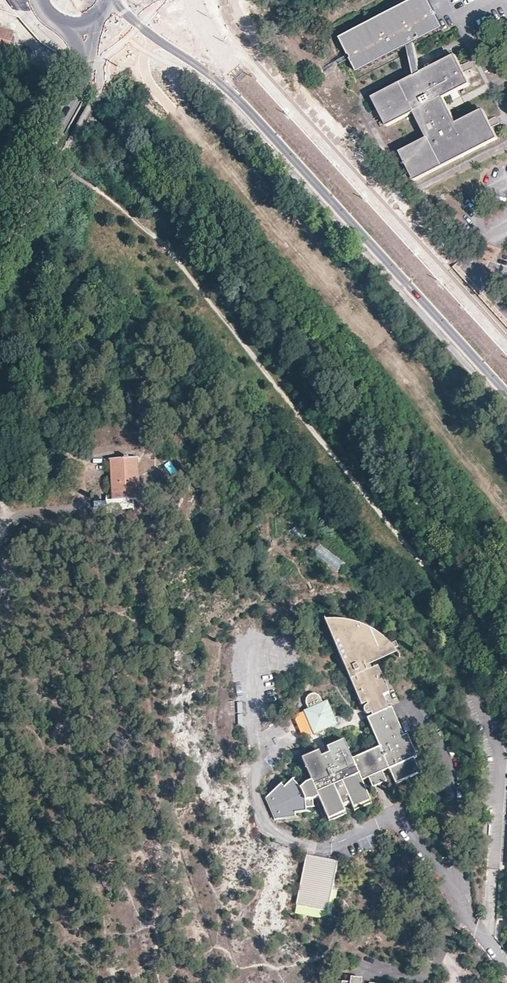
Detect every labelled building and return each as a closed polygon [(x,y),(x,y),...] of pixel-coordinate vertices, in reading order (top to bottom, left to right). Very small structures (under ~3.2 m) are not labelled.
[(360,70),(409,46),(417,42),(446,27),(432,0),(415,0),(343,36),(360,70)] [(8,54),(14,32),(0,28),(0,52),(8,54)] [(417,42),(409,46),(416,76),(424,72),(417,42)] [(19,64),(26,66),(30,50),(24,48),(19,64)] [(416,76),(374,97),(388,125),(415,112),(429,138),(401,152),(415,180),(497,138),(483,111),(457,124),(443,97),(470,83),(456,56),(424,72),(416,76)] [(109,500),(109,509),(137,506),(137,498),(144,497),(141,456),(131,457),(130,455),(126,455),(126,457),(112,458),(113,475),(116,474),(118,499),(109,500)] [(171,463),(165,465),(170,477),(176,474),(171,463)] [(150,514),(159,513),(157,499),(148,500),(150,514)] [(349,798),(350,802),(353,808),(371,800),(362,780),(369,777),(383,772),(390,769),(396,784),(406,780),(421,773),(404,735),(393,708),(390,709),(384,696),(390,693),(379,667),(372,669),(371,665),(398,653),(391,644),(384,638),(376,632),(368,628),(360,625),(348,622),(337,620),(326,621),(363,705),(368,703),(369,705),(368,706),(366,707),(365,709),(365,711),(367,713),(370,714),(372,713),(374,716),(368,719),(380,747),(353,758),(345,738),(327,746),(329,752),(321,755),(319,749),(302,757),(311,779),(306,781),(301,776),(296,780),(293,778),(284,786),(281,783),(265,796),(275,817),(294,815),(294,811),(306,810),(306,806),(312,805),(312,798),(318,796),(328,818),(345,811),(342,805),(341,802),(349,798)] [(337,723),(328,701),(327,700),(323,702),(321,698),(320,696),(318,694),(317,693),(314,693),(312,693),(310,694),(309,695),(307,697),(307,700),(307,701),(307,702),(308,705),(309,708),(304,710),(314,733),(337,723)] [(387,780),(383,772),(369,777),(373,786),(380,783),(387,780)] [(327,911),(337,861),(305,855),(295,904),(327,911)]
